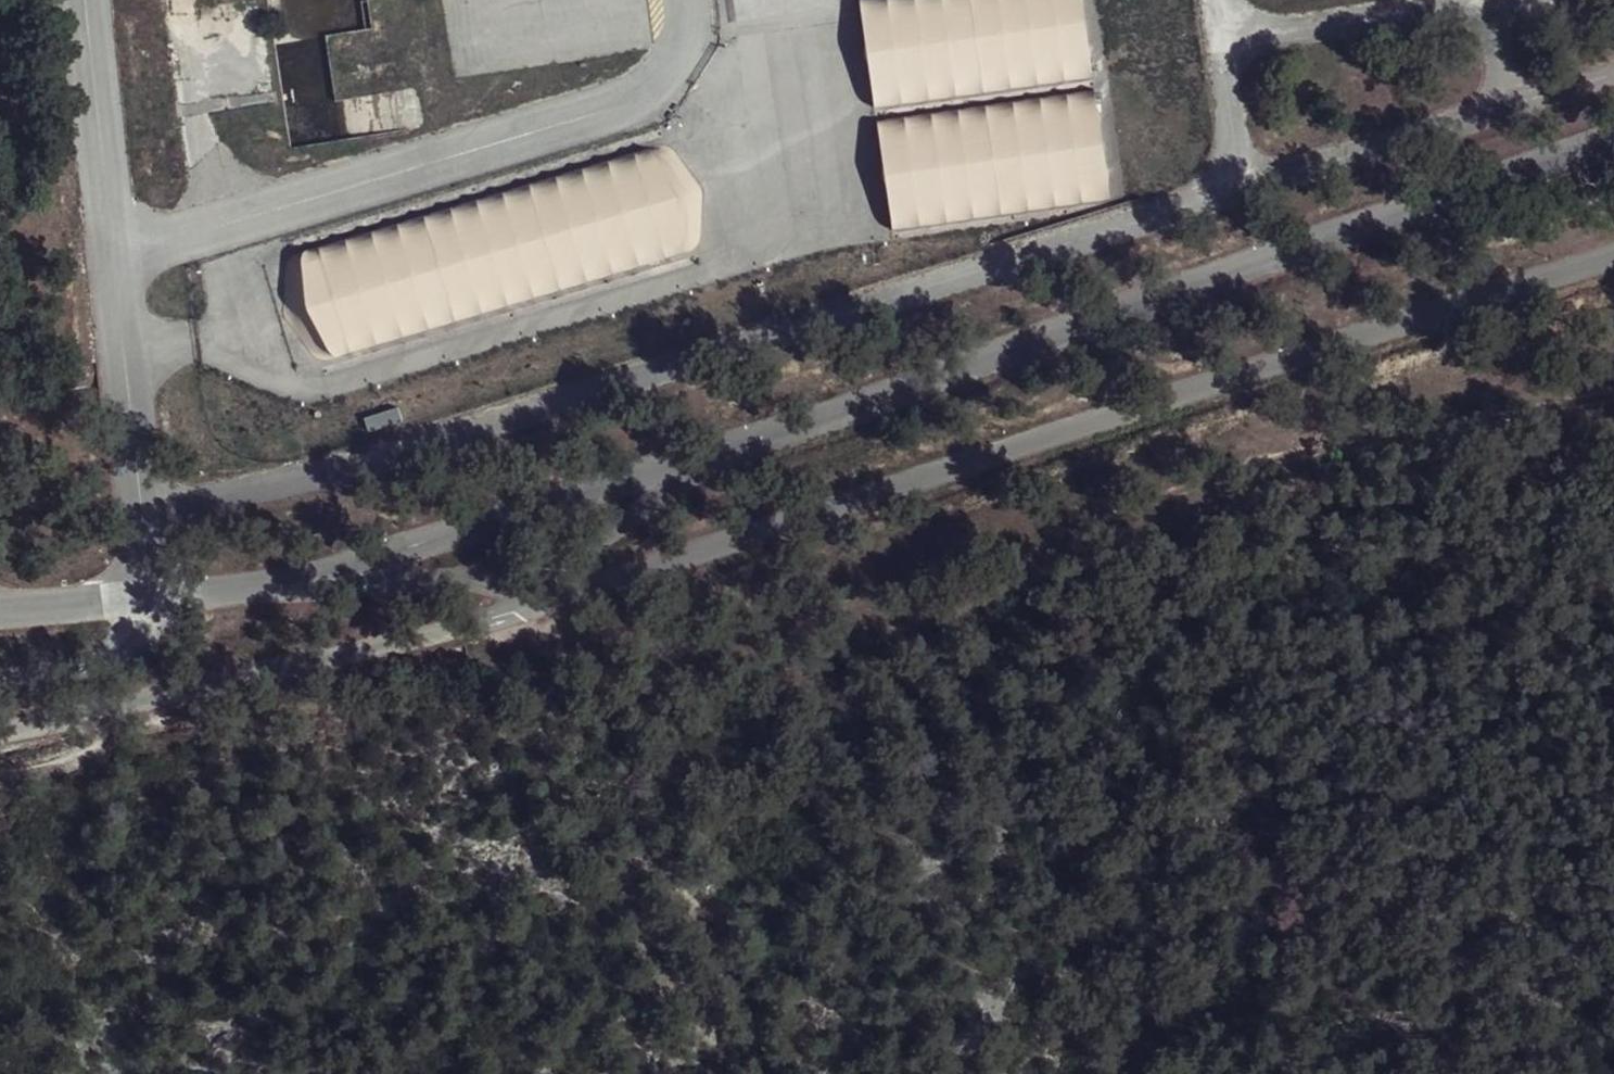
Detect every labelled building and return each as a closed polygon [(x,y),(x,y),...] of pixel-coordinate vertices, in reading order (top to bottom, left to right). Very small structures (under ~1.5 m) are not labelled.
[(836,5),(835,0),(723,0),(725,17),(836,5)] [(888,229),(1112,203),(1098,83),(1095,83),(1085,0),(861,0),(888,229)] [(666,150),(274,245),(301,355),(692,259),(666,150)]
